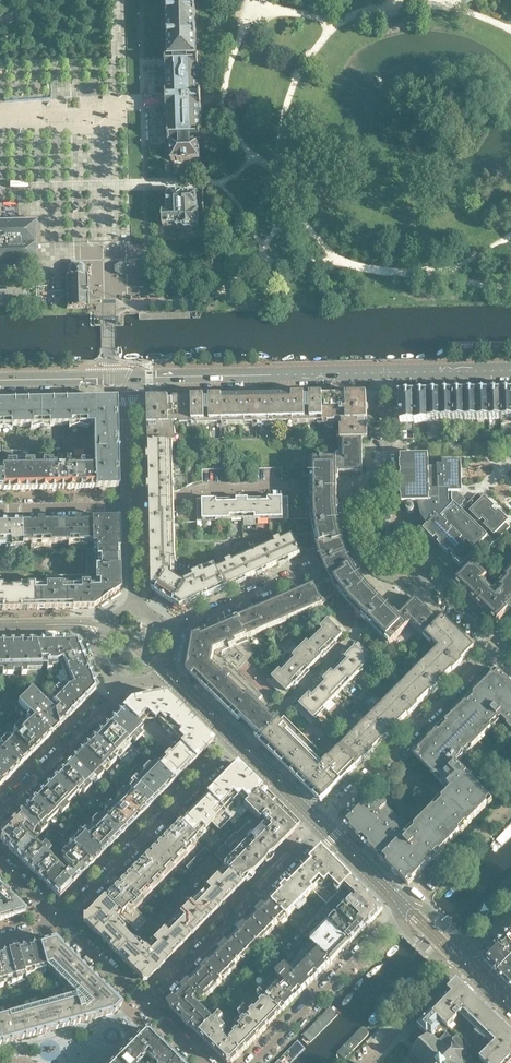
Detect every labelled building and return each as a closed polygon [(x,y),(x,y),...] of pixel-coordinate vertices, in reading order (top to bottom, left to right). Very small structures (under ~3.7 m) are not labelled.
[(198,57),(197,57),(195,0),(167,0),(169,57),(168,57),(168,58),(165,58),(165,60),(165,68),(166,71),(167,92),(165,92),(165,93),(163,95),(163,106),(165,108),(165,109),(167,109),(168,131),(168,134),(168,142),(168,144),(171,144),(171,161),(177,161),(194,161),(200,160),(199,143),(201,143),(200,108),(201,108),(201,91),(199,91),(198,57)] [(199,227),(198,207),(197,207),(196,195),(190,195),(190,191),(182,192),(182,193),(171,194),(167,198),(168,213),(162,214),(163,226),(177,226),(177,228),(182,228),(184,230),(190,230),(193,228),(199,227)] [(37,243),(36,220),(1,220),(1,243),(37,243)] [(37,266),(37,243),(1,243),(2,267),(37,266)] [(82,276),(81,268),(79,265),(73,265),(70,268),(71,276),(82,276)] [(121,274),(126,274),(130,271),(130,267),(126,265),(120,265),(117,267),(117,272),(121,274)] [(88,308),(87,290),(87,276),(82,276),(71,276),(65,276),(66,309),(88,308)] [(489,419),(489,392),(477,393),(477,420),(489,419)] [(501,419),(500,392),(489,392),(489,419),(501,419)] [(500,392),(501,419),(510,419),(510,392),(500,392)] [(441,437),(440,393),(428,394),(429,423),(429,437),(441,437)] [(453,437),(453,420),(452,393),(440,393),(441,437),(453,437)] [(465,420),(465,393),(452,393),(453,420),(465,420)] [(477,420),(477,393),(465,393),(465,420),(477,420)] [(415,423),(414,394),(399,394),(400,423),(415,423)] [(429,423),(428,394),(414,394),(415,423),(429,423)] [(367,413),(367,395),(345,395),(345,398),(340,398),(340,396),(293,397),(293,424),(335,423),(335,421),(340,421),(342,422),(342,414),(367,413)] [(258,425),(257,397),(174,399),(174,401),(173,401),(173,426),(175,424),(180,424),(180,426),(258,425)] [(293,424),(293,397),(257,397),(258,425),(293,424)] [(173,426),(173,401),(169,402),(169,399),(148,400),(148,427),(150,427),(150,432),(148,432),(149,445),(173,444),(176,444),(176,431),(173,431),(173,426)] [(78,426),(77,401),(39,402),(39,427),(78,426)] [(116,444),(116,422),(115,401),(77,401),(78,426),(93,425),(94,444),(116,444)] [(39,427),(39,402),(2,403),(3,427),(39,427)] [(365,427),(365,422),(367,422),(367,413),(342,414),(342,422),(342,427),(340,428),(340,440),(343,440),(362,440),(368,440),(367,427),(365,427)] [(94,444),(93,425),(78,426),(39,427),(3,427),(0,427),(0,444),(2,444),(2,452),(94,450),(94,444)] [(362,473),(362,440),(343,440),(343,459),(343,473),(362,473)] [(117,488),(117,452),(116,444),(94,444),(94,450),(94,467),(95,488),(95,489),(117,488)] [(174,475),(173,444),(149,445),(149,475),(174,475)] [(502,514),(484,496),(482,499),(477,494),(466,506),(463,504),(459,508),(457,506),(453,503),(453,502),(452,501),(452,500),(452,489),(458,489),(457,466),(438,467),(438,463),(429,463),(429,456),(408,457),(401,457),(402,504),(408,504),(408,506),(407,506),(407,507),(406,508),(406,509),(406,510),(406,511),(407,512),(407,513),(408,513),(409,514),(410,514),(411,514),(412,513),(413,513),(414,512),(414,511),(415,510),(415,509),(414,508),(414,507),(414,506),(413,506),(412,506),(412,504),(422,504),(422,505),(422,507),(423,510),(423,511),(423,512),(424,513),(424,515),(426,517),(427,520),(428,521),(430,523),(423,531),(434,541),(436,538),(440,542),(437,544),(448,555),(450,552),(454,556),(451,558),(462,568),(465,565),(506,523),(509,520),(505,517),(503,519),(500,516),(502,514)] [(338,479),(338,473),(343,473),(343,459),(310,459),(311,484),(311,491),(337,491),(337,484),(337,479),(338,479)] [(47,490),(46,460),(42,461),(42,467),(38,467),(38,461),(29,461),(29,490),(47,490)] [(56,489),(55,466),(51,466),(51,460),(46,460),(47,490),(56,489)] [(65,489),(64,460),(59,460),(60,466),(55,466),(56,489),(65,489)] [(73,489),(73,467),(73,466),(69,466),(69,460),(64,460),(65,489),(73,489)] [(29,490),(29,461),(24,461),(24,467),(15,467),(15,461),(6,461),(6,467),(2,468),(2,491),(29,490)] [(83,489),(83,461),(78,461),(78,467),(73,467),(73,489),(83,489)] [(95,489),(95,488),(94,467),(87,467),(87,461),(83,461),(83,489),(95,489)] [(175,542),(174,507),(174,504),(174,475),(149,475),(150,493),(150,504),(151,543),(175,542)] [(337,504),(337,491),(311,491),(311,507),(339,507),(339,504),(337,504)] [(283,519),(282,499),(281,499),(245,500),(245,498),(240,498),(240,500),(204,501),(203,501),(203,504),(203,508),(203,513),(203,518),(203,520),(204,520),(282,519),(283,519)] [(339,526),(337,512),(337,510),(339,510),(339,507),(311,507),(311,519),(312,527),(313,533),(316,549),(333,545),(334,549),(340,547),(340,545),(343,544),(342,541),(344,541),(342,534),(341,535),(339,526)] [(390,520),(390,511),(382,512),(382,520),(390,520)] [(118,558),(118,521),(60,522),(60,544),(71,543),(96,543),(96,558),(98,558),(118,558)] [(60,544),(60,522),(21,523),(22,545),(60,544)] [(9,523),(0,523),(0,546),(2,546),(2,544),(5,544),(5,551),(10,551),(9,523)] [(22,545),(21,523),(9,523),(10,551),(10,554),(12,554),(12,544),(18,544),(18,546),(21,546),(21,545),(22,545)] [(469,569),(474,563),(480,557),(509,527),(506,523),(465,565),(469,569)] [(316,549),(313,533),(296,535),(292,536),(300,554),(316,549)] [(301,555),(300,554),(292,536),(281,541),(280,538),(272,542),(271,541),(263,545),(263,547),(243,556),(242,554),(233,558),(234,559),(225,563),(227,566),(217,570),(225,588),(301,555)] [(180,608),(225,588),(217,570),(215,566),(187,579),(176,572),(175,542),(151,543),(152,590),(180,608)] [(93,581),(92,566),(98,566),(98,558),(96,558),(96,543),(71,543),(71,548),(87,550),(87,576),(47,577),(47,585),(60,584),(60,590),(80,590),(80,584),(87,584),(87,588),(98,588),(98,581),(93,581)] [(352,564),(349,558),(348,556),(347,553),(343,544),(340,545),(340,547),(334,549),(333,545),(316,549),(319,556),(322,567),(325,572),(328,579),(332,585),(346,578),(344,574),(350,571),(352,574),(357,572),(356,570),(357,569),(354,564),(352,564)] [(101,604),(111,596),(119,591),(118,558),(98,558),(98,566),(92,566),(93,581),(98,581),(98,588),(87,588),(87,584),(80,584),(80,590),(60,590),(60,584),(47,585),(45,585),(45,590),(34,591),(34,610),(93,609),(100,603),(101,604)] [(498,586),(491,593),(480,583),(487,576),(474,563),(469,569),(460,577),(455,583),(496,623),(510,608),(510,599),(498,586)] [(504,576),(506,578),(498,586),(510,599),(510,568),(504,576)] [(385,604),(376,594),(377,593),(372,589),(371,590),(357,572),(352,574),(350,571),(344,574),(346,578),(332,585),(337,593),(346,603),(354,610),(366,622),(385,604)] [(324,603),(337,593),(332,585),(328,579),(315,586),(323,604),(324,603)] [(34,591),(34,581),(0,582),(0,611),(34,610),(34,591)] [(247,638),(321,606),(323,605),(323,604),(315,586),(314,585),(238,618),(247,638)] [(425,635),(439,621),(416,598),(399,615),(395,611),(394,612),(393,612),(388,606),(385,604),(366,622),(369,625),(389,645),(407,627),(420,640),(425,635)] [(348,632),(331,615),(330,615),(326,620),(328,622),(328,621),(339,631),(340,630),(342,632),(340,633),(342,635),(343,637),(348,632)] [(474,648),(453,627),(443,617),(439,621),(425,635),(438,648),(428,659),(446,677),(452,670),(453,671),(462,662),(461,661),(474,648)] [(356,767),(338,749),(339,749),(329,739),(318,751),(284,717),(282,719),(277,715),(280,713),(278,711),(273,717),(268,713),(263,708),(257,702),(252,697),(249,700),(231,683),(234,681),(228,675),(225,677),(217,669),(220,655),(229,651),(230,653),(237,651),(236,648),(249,643),(247,638),(238,618),(209,631),(193,638),(187,672),(238,722),(241,719),(251,729),(258,735),(255,738),(321,803),(326,797),(356,767)] [(335,642),(342,635),(340,633),(342,632),(340,630),(339,631),(328,621),(328,622),(300,650),(314,663),(321,657),(322,659),(337,643),(335,642)] [(81,653),(77,643),(76,643),(75,642),(75,641),(55,642),(56,657),(60,657),(60,661),(81,653)] [(40,663),(35,642),(25,643),(25,669),(40,669),(40,663)] [(46,663),(46,642),(35,642),(40,663),(46,663)] [(56,657),(55,642),(46,642),(46,663),(47,671),(51,671),(51,665),(56,665),(56,657)] [(375,659),(358,642),(354,647),(355,648),(370,662),(369,662),(370,663),(375,659)] [(16,669),(16,643),(6,643),(7,676),(12,676),(12,669),(16,669)] [(25,669),(25,643),(16,643),(16,669),(21,669),(21,676),(26,675),(25,669)] [(351,681),(369,662),(370,662),(355,648),(349,654),(348,653),(341,660),(342,661),(333,671),(332,669),(328,673),(324,677),(321,681),(322,682),(313,691),(312,690),(304,698),(306,699),(300,705),(302,707),(305,710),(308,713),(312,717),(314,719),(314,718),(351,681)] [(310,672),(308,670),(314,663),(300,650),(273,678),(272,678),(274,680),(277,683),(281,686),(284,690),(286,692),(287,692),(293,685),(295,687),(310,672)] [(81,653),(60,661),(63,669),(84,661),(81,653)] [(439,683),(446,677),(428,659),(421,665),(417,670),(406,681),(424,699),(430,692),(431,693),(440,684),(439,683)] [(421,665),(416,660),(412,665),(417,670),(421,665)] [(88,670),(84,661),(63,669),(67,678),(88,670)] [(91,678),(88,670),(67,678),(70,687),(91,678)] [(471,778),(461,768),(459,768),(457,770),(454,766),(495,724),(491,720),(495,716),(497,718),(498,716),(501,719),(503,716),(509,722),(507,725),(507,727),(510,730),(510,684),(497,671),(413,755),(435,776),(438,776),(441,779),(438,782),(444,788),(447,788),(448,786),(451,790),(411,831),(404,825),(405,824),(405,823),(401,819),(400,819),(387,806),(387,805),(383,801),(382,801),(372,811),(365,804),(345,825),(348,829),(350,829),(360,838),(360,840),(366,847),(369,847),(378,856),(378,858),(384,865),(387,865),(408,886),(492,801),(471,780),(471,778)] [(89,696),(95,691),(94,690),(94,689),(95,688),(91,678),(70,687),(74,690),(70,693),(81,704),(89,696)] [(417,706),(424,699),(406,681),(399,688),(394,692),(383,704),(401,722),(408,715),(409,716),(418,707),(417,706)] [(399,688),(394,683),(389,687),(394,692),(399,688)] [(51,702),(45,685),(35,685),(33,688),(49,703),(51,702)] [(81,704),(70,693),(65,688),(61,692),(57,688),(55,691),(75,711),(81,704)] [(263,708),(276,694),(270,689),(263,697),(257,702),(263,708)] [(58,728),(53,711),(53,712),(31,690),(21,699),(18,703),(19,705),(29,714),(51,735),(58,728)] [(75,711),(55,691),(51,694),(55,698),(52,702),(57,707),(57,706),(68,717),(75,711)] [(13,711),(19,705),(18,703),(21,699),(16,694),(11,694),(0,702),(0,724),(13,711)] [(212,742),(164,695),(130,701),(130,702),(122,710),(140,728),(167,754),(156,765),(173,782),(212,742)] [(379,744),(401,722),(383,704),(377,710),(372,715),(361,726),(379,744)] [(377,710),(372,705),(367,710),(372,715),(377,710)] [(68,717),(57,706),(57,707),(53,710),(53,711),(58,728),(68,717)] [(140,728),(122,710),(115,717),(138,739),(141,736),(137,732),(140,728)] [(29,714),(26,717),(30,722),(27,725),(44,742),(51,735),(29,714)] [(138,739),(115,717),(108,723),(127,742),(130,738),(135,742),(138,739)] [(127,742),(108,723),(102,730),(124,752),(127,748),(124,745),(127,742)] [(44,742),(27,725),(23,729),(19,725),(16,727),(38,748),(44,742)] [(356,767),(379,744),(361,726),(355,733),(350,737),(339,749),(338,749),(356,767)] [(38,748),(16,727),(10,734),(31,755),(38,748)] [(355,733),(350,728),(345,732),(350,737),(355,733)] [(124,752),(102,730),(95,736),(114,754),(117,751),(121,755),(124,752)] [(31,755),(10,734),(3,741),(25,762),(31,755)] [(114,754),(95,736),(89,742),(112,764),(115,761),(111,758),(114,754)] [(3,741),(0,744),(4,748),(1,752),(18,768),(25,762),(3,741)] [(112,764),(89,742),(83,749),(101,767),(105,764),(108,768),(112,764)] [(101,767),(83,749),(76,755),(99,777),(102,774),(98,770),(101,767)] [(1,752),(0,753),(0,764),(11,775),(18,768),(1,752)] [(99,777),(76,755),(70,762),(89,780),(92,777),(96,781),(99,777)] [(89,780),(70,762),(64,768),(86,790),(89,787),(86,783),(89,780)] [(0,764),(0,777),(5,782),(11,775),(0,764)] [(173,782),(156,765),(155,765),(152,769),(148,765),(145,768),(166,789),(173,782)] [(210,816),(231,794),(236,799),(239,796),(245,802),(259,788),(236,765),(231,770),(179,822),(179,823),(191,835),(199,827),(203,831),(214,820),(210,816)] [(86,790),(64,768),(57,775),(74,792),(76,793),(79,790),(83,793),(86,790)] [(166,789),(145,768),(142,771),(146,774),(143,778),(160,795),(166,789)] [(74,792),(57,775),(49,783),(67,800),(74,792)] [(160,795),(143,778),(139,782),(135,778),(132,781),(154,802),(160,795)] [(154,802),(132,781),(130,784),(133,787),(130,791),(147,808),(154,802)] [(67,800),(49,783),(43,789),(64,810),(67,807),(63,803),(67,800)] [(271,854),(293,831),(298,827),(259,788),(245,802),(242,805),(252,815),(237,830),(239,832),(236,834),(235,832),(213,854),(223,864),(222,864),(222,867),(224,870),(240,885),(245,881),(247,876),(252,873),(263,862),(268,859),(271,854)] [(64,810),(43,789),(36,796),(53,813),(57,809),(61,813),(64,810)] [(147,808),(130,791),(126,795),(122,791),(119,794),(141,815),(147,808)] [(141,815),(119,794),(117,797),(121,800),(117,804),(134,821),(141,815)] [(81,813),(90,803),(95,799),(91,795),(77,809),(81,813)] [(53,813),(36,796),(28,804),(45,820),(46,821),(53,813)] [(45,820),(28,804),(22,810),(43,831),(46,828),(42,823),(45,820)] [(134,821),(117,804),(113,808),(109,804),(107,807),(128,828),(134,821)] [(128,828),(107,807),(104,809),(108,813),(104,817),(122,834),(128,828)] [(43,831),(22,810),(16,816),(25,825),(32,833),(36,830),(40,834),(43,831)] [(20,830),(25,825),(16,816),(0,833),(0,840),(5,845),(20,830)] [(122,834),(104,817),(101,821),(97,817),(94,820),(115,841),(122,834)] [(115,841),(94,820),(91,823),(95,826),(91,830),(109,847),(115,841)] [(510,838),(510,823),(510,824),(500,834),(498,837),(493,842),(491,844),(491,845),(490,847),(491,848),(491,850),(493,851),(495,851),(497,851),(500,848),(506,843),(509,839),(510,838)] [(104,899),(123,917),(127,913),(125,911),(133,903),(135,905),(140,901),(137,898),(145,891),(147,893),(152,888),(150,886),(157,878),(160,880),(164,876),(162,873),(170,866),(172,868),(176,863),(174,861),(182,853),(184,856),(189,851),(187,848),(195,840),(179,824),(104,899)] [(13,853),(28,838),(20,830),(5,845),(13,853)] [(109,847),(91,830),(88,834),(84,830),(81,833),(102,854),(109,847)] [(102,854),(81,833),(79,832),(76,835),(80,839),(75,843),(71,840),(68,843),(74,849),(91,865),(102,854)] [(56,843),(62,837),(58,833),(52,839),(56,843)] [(21,861),(35,846),(28,838),(13,853),(21,861)] [(28,867),(47,847),(44,844),(40,848),(36,845),(35,846),(21,861),(28,867)] [(34,874),(49,859),(50,858),(46,855),(50,850),(47,847),(28,867),(34,874)] [(91,865),(74,849),(71,852),(67,848),(64,851),(85,871),(91,865)] [(370,897),(366,893),(366,892),(365,892),(360,887),(361,887),(360,886),(360,887),(355,882),(355,881),(354,881),(353,880),(353,879),(352,879),(322,849),(311,861),(310,861),(306,864),(307,865),(270,901),(285,915),(287,918),(304,901),(317,915),(318,913),(331,901),(341,911),(329,924),(350,945),(381,913),(382,912),(382,911),(382,910),(382,909),(382,908),(381,908),(376,903),(377,903),(376,902),(376,903),(371,898),(371,897),(370,897)] [(85,871),(64,851),(61,854),(65,858),(62,861),(70,869),(79,878),(85,871)] [(42,882),(57,867),(49,859),(34,874),(42,882)] [(50,889),(65,874),(57,867),(42,882),(50,889)] [(60,896),(79,878),(70,869),(65,874),(50,889),(57,896),(59,898),(60,896)] [(153,974),(187,939),(240,885),(224,870),(216,878),(215,877),(205,888),(206,889),(190,905),(189,904),(179,915),(163,932),(162,931),(152,942),(153,942),(145,950),(123,928),(128,923),(121,916),(103,899),(91,912),(87,917),(86,917),(84,918),(85,919),(85,923),(84,923),(86,925),(86,924),(90,928),(90,929),(93,931),(98,936),(128,967),(129,966),(134,971),(134,972),(136,974),(137,974),(141,978),(140,978),(142,980),(143,979),(146,979),(147,980),(148,978),(152,973),(153,974)] [(435,888),(438,886),(433,881),(431,883),(429,882),(423,888),(431,895),(436,890),(435,888)] [(14,900),(2,889),(0,891),(0,905),(5,909),(2,912),(4,920),(23,914),(24,914),(25,910),(14,900)] [(285,915),(270,901),(265,907),(264,906),(260,910),(261,911),(275,925),(285,915)] [(275,925),(261,911),(260,910),(257,913),(258,914),(252,920),(266,935),(275,925)] [(317,915),(300,932),(332,963),(350,945),(329,924),(318,914),(317,915)] [(266,935),(252,920),(246,926),(245,925),(241,929),(242,930),(257,944),(266,935)] [(257,944),(242,930),(241,929),(238,932),(239,933),(233,939),(248,953),(257,944)] [(273,973),(258,989),(261,992),(261,993),(282,1014),(332,963),(300,932),(282,951),(292,960),(276,976),(273,973)] [(54,939),(38,944),(45,967),(47,969),(54,992),(0,1007),(0,1045),(113,1014),(117,1010),(122,1005),(93,977),(81,965),(69,953),(67,951),(54,939)] [(248,953),(233,939),(228,945),(227,944),(223,948),(224,948),(238,963),(248,953)] [(504,939),(497,946),(510,960),(510,946),(504,939)] [(34,970),(45,967),(38,944),(27,947),(34,970)] [(497,946),(484,959),(484,962),(497,975),(510,961),(510,960),(497,946)] [(34,970),(27,947),(17,950),(23,973),(34,970)] [(238,963),(224,948),(223,948),(219,951),(220,952),(214,958),(229,972),(238,963)] [(23,973),(17,950),(8,952),(16,983),(21,981),(19,976),(24,975),(23,973)] [(8,952),(0,954),(0,959),(6,980),(10,979),(12,984),(16,983),(8,952)] [(229,972),(214,958),(205,967),(220,982),(229,972)] [(510,979),(510,961),(497,975),(506,984),(510,979)] [(220,982),(205,967),(196,977),(210,991),(215,986),(217,988),(221,983),(220,982)] [(210,991),(196,977),(190,983),(189,982),(185,985),(198,997),(202,1001),(204,1001),(206,999),(205,997),(210,991)] [(405,981),(371,1018),(371,1019),(370,1020),(370,1021),(370,1022),(371,1023),(372,1024),(373,1024),(373,1025),(374,1025),(375,1025),(376,1025),(412,987),(413,986),(414,985),(414,984),(414,983),(415,982),(415,981),(415,980),(414,979),(414,978),(413,978),(411,978),(410,978),(409,979),(408,980),(407,980),(405,981)] [(459,983),(457,981),(448,991),(450,993),(455,988),(490,1022),(510,1042),(510,1033),(459,983)] [(194,1001),(198,997),(185,985),(181,989),(182,990),(168,1005),(168,1006),(177,1014),(190,1001),(194,1001)] [(483,1062),(510,1062),(510,1042),(490,1022),(455,988),(450,993),(431,1012),(448,1030),(450,1031),(462,1018),(492,1047),(479,1060),(483,1062)] [(273,1023),(282,1014),(261,993),(258,996),(263,1001),(257,1007),(273,1023)] [(198,1018),(203,1013),(194,1003),(194,1001),(190,1001),(177,1014),(183,1020),(182,1021),(186,1025),(195,1017),(196,1018),(198,1017),(198,1018)] [(273,1023),(257,1007),(251,1013),(245,1008),(242,1011),(264,1032),(273,1023)] [(303,1035),(311,1043),(338,1015),(331,1008),(303,1035)] [(264,1032),(242,1011),(239,1014),(244,1020),(238,1026),(240,1028),(254,1042),(264,1032)] [(448,1030),(431,1012),(417,1027),(428,1037),(423,1042),(419,1038),(413,1044),(417,1048),(404,1062),(405,1062),(477,1062),(466,1052),(469,1049),(457,1037),(454,1041),(445,1033),(448,1030)] [(199,1036),(212,1022),(203,1013),(198,1018),(198,1017),(196,1018),(195,1017),(186,1025),(190,1029),(191,1028),(199,1036)] [(209,1046),(222,1033),(225,1030),(218,1023),(223,1018),(220,1014),(212,1022),(199,1036),(209,1046)] [(337,1056),(337,1057),(341,1060),(342,1060),(343,1060),(344,1060),(345,1059),(346,1059),(369,1035),(369,1033),(369,1032),(369,1030),(369,1028),(369,1027),(368,1026),(367,1026),(366,1026),(365,1026),(364,1026),(362,1027),(361,1027),(360,1028),(339,1051),(339,1052),(338,1053),(338,1054),(337,1055),(337,1056)] [(254,1042),(240,1028),(229,1040),(243,1053),(254,1042)] [(143,1052),(156,1039),(147,1030),(143,1030),(132,1041),(143,1052)] [(229,1040),(222,1033),(209,1046),(227,1062),(233,1062),(243,1053),(229,1040)] [(153,1062),(166,1049),(156,1039),(143,1052),(146,1055),(153,1062)] [(143,1052),(132,1041),(123,1050),(136,1062),(138,1062),(146,1055),(143,1052)] [(303,1048),(296,1042),(275,1062),(288,1062),(303,1048)] [(176,1059),(166,1049),(153,1062),(152,1062),(172,1062),(176,1059)] [(123,1050),(114,1060),(117,1062),(136,1062),(123,1050)]
